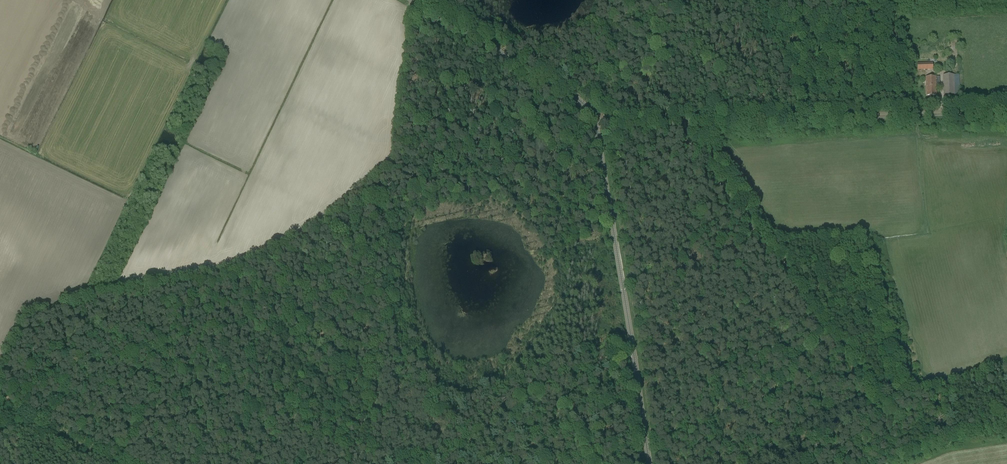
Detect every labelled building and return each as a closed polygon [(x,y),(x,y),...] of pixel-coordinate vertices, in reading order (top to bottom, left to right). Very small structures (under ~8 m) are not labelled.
[(934,47),(933,40),(916,42),(917,50),(934,47)] [(959,95),(959,90),(959,76),(943,76),(944,90),(944,95),(959,95)] [(940,86),(939,81),(939,78),(936,78),(936,77),(926,77),(926,91),(926,96),(936,95),(936,86),(940,86)]
